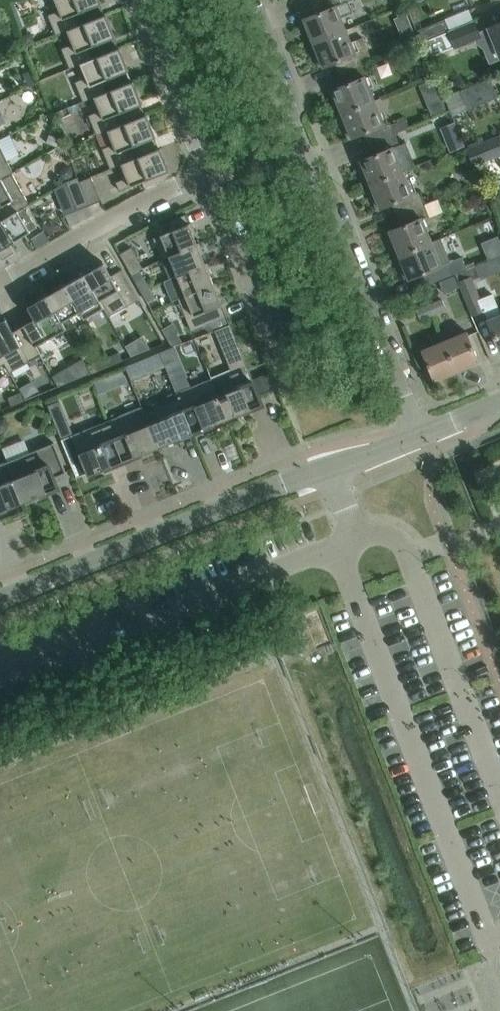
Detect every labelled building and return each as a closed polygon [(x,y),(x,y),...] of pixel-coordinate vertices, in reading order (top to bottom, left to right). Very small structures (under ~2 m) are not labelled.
[(99,0),(55,0),(59,10),(48,15),(56,35),(67,30),(80,25),(76,14),(99,5),(101,5),(99,0)] [(353,12),(349,2),(353,0),(318,0),(311,3),(315,14),(304,19),(304,20),(300,21),(305,33),(309,32),(313,42),(324,37),(345,29),(340,17),(353,12)] [(114,38),(105,15),(105,14),(103,15),(80,25),(67,30),(73,44),(62,48),(70,68),(81,64),(93,58),(89,48),(113,38),(114,38)] [(417,31),(421,42),(449,31),(445,20),(417,31)] [(482,37),(475,21),(450,31),(457,47),(482,37)] [(491,26),(491,27),(483,30),(488,41),(495,38),(497,43),(499,50),(499,23),(491,26)] [(345,29),(324,37),(313,42),(318,54),(314,55),(319,67),(323,66),(323,67),(335,62),(339,73),(366,62),(372,60),(363,37),(351,43),(345,29)] [(457,47),(450,31),(449,31),(421,42),(428,59),(457,47)] [(128,71),(118,48),(117,48),(93,58),(81,64),(86,77),(75,82),(83,101),(94,97),(107,91),(103,81),(126,71),(126,72),(128,71)] [(366,62),(339,73),(344,85),(332,89),(333,90),(329,92),(334,104),(337,102),(342,113),(353,109),(373,101),(364,77),(371,74),(366,62)] [(445,98),(452,116),(498,97),(490,79),(445,98)] [(141,105),(132,81),(130,82),(131,82),(107,91),(94,97),(100,111),(89,115),(97,135),(108,130),(120,125),(116,114),(140,105),(141,105)] [(373,101),(353,109),(342,113),(346,125),(343,126),(347,138),(351,136),(351,137),(363,132),(368,144),(394,133),(389,121),(383,124),(373,101)] [(155,138),(145,115),(145,114),(144,115),(120,125),(108,130),(113,144),(102,148),(110,168),(121,164),(134,158),(130,148),(153,138),(154,138),(155,138)] [(394,133),(368,144),(372,155),(361,160),(361,161),(357,162),(362,174),(366,173),(370,184),(382,180),(402,171),(392,147),(399,145),(394,133)] [(459,135),(445,140),(450,151),(464,146),(459,135)] [(470,151),(476,166),(499,156),(499,139),(470,151)] [(13,172),(0,147),(0,179),(13,172)] [(168,171),(159,148),(157,148),(158,149),(134,158),(121,164),(127,177),(116,182),(119,191),(168,171)] [(402,171),(382,180),(370,184),(375,195),(371,197),(376,209),(380,207),(380,208),(392,203),(396,215),(422,204),(417,192),(411,195),(402,171)] [(7,217),(24,207),(29,204),(12,173),(13,172),(0,179),(0,208),(1,207),(7,217)] [(91,176),(79,181),(89,205),(101,200),(91,176)] [(89,205),(79,181),(78,177),(66,181),(78,210),(89,205)] [(450,191),(437,196),(441,208),(454,204),(450,191)] [(422,204),(396,215),(401,226),(389,231),(390,232),(386,233),(391,245),(394,243),(399,255),(430,243),(420,218),(427,216),(422,204)] [(24,207),(7,217),(0,222),(0,259),(1,261),(16,252),(11,244),(37,228),(24,207)] [(153,238),(162,258),(197,244),(197,243),(193,234),(195,233),(191,222),(153,238)] [(44,230),(32,237),(38,247),(50,240),(44,230)] [(441,238),(430,243),(399,255),(403,266),(400,267),(405,279),(408,278),(409,279),(420,274),(425,286),(455,273),(465,269),(461,257),(450,261),(441,238)] [(199,242),(197,243),(197,244),(162,258),(162,259),(169,256),(177,275),(205,264),(205,263),(201,254),(204,253),(199,242)] [(120,253),(132,274),(143,268),(131,247),(120,253)] [(94,269),(85,274),(103,308),(108,315),(138,298),(122,269),(111,275),(103,261),(92,267),(94,269)] [(173,300),(178,298),(213,284),(213,283),(210,274),(212,273),(207,262),(205,263),(205,264),(177,275),(164,280),(173,300)] [(473,266),(465,269),(455,273),(472,314),(481,311),(469,282),(478,279),(473,266)] [(103,308),(85,274),(84,272),(74,278),(75,280),(66,285),(85,318),(103,308)] [(135,279),(141,290),(148,286),(142,275),(135,279)] [(455,279),(442,284),(456,317),(468,312),(455,279)] [(85,318),(66,285),(65,282),(55,288),(56,290),(48,295),(47,296),(66,329),(62,322),(80,312),(84,319),(85,318)] [(215,282),(213,283),(213,284),(178,298),(191,331),(227,316),(218,294),(220,293),(215,282)] [(155,297),(148,286),(141,290),(147,301),(155,297)] [(66,329),(47,296),(48,295),(46,293),(36,299),(37,301),(29,306),(28,304),(26,304),(35,319),(24,325),(35,346),(66,329)] [(440,301),(428,306),(432,315),(443,310),(440,301)] [(432,315),(428,306),(416,311),(420,320),(432,315)] [(35,346),(24,325),(13,331),(5,317),(4,317),(5,319),(0,322),(0,353),(5,363),(10,372),(40,355),(35,346)] [(489,322),(499,349),(499,317),(489,322)] [(170,324),(163,328),(171,343),(179,339),(170,324)] [(231,370),(211,378),(228,419),(251,409),(247,398),(257,394),(258,396),(259,395),(230,324),(214,330),(231,370)] [(467,332),(444,341),(457,371),(480,362),(467,332)] [(457,371),(444,341),(421,350),(434,381),(457,371)] [(90,343),(76,351),(84,366),(98,359),(90,343)] [(160,351),(134,361),(140,376),(166,366),(160,351)] [(107,357),(110,364),(110,365),(122,360),(119,352),(107,357)] [(178,362),(175,352),(163,357),(167,367),(178,362)] [(95,362),(99,370),(110,365),(110,364),(107,357),(95,362)] [(102,378),(95,382),(100,394),(107,390),(102,378)] [(228,419),(211,378),(176,392),(189,422),(199,418),(204,429),(228,419)] [(11,405),(23,400),(20,392),(8,397),(11,405)] [(178,427),(189,422),(176,392),(142,406),(158,447),(182,437),(178,427)] [(158,447),(142,406),(107,421),(119,451),(130,446),(134,457),(158,447)] [(108,455),(119,451),(107,421),(72,435),(88,476),(113,466),(108,455)] [(54,442),(7,461),(23,502),(47,492),(43,482),(66,472),(54,442)] [(7,461),(0,464),(0,512),(23,502),(7,461)]
